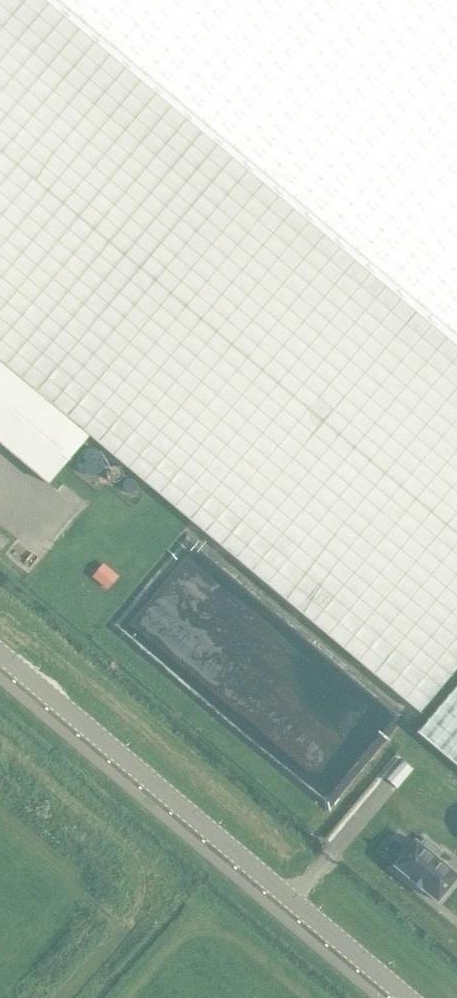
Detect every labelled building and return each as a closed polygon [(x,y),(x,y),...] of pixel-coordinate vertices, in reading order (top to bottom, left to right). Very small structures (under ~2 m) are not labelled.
[(90,436),(420,712),(429,702),(456,668),(456,0),(0,0),(0,360),(90,436)] [(49,484),(90,436),(0,360),(0,442),(49,484)] [(109,587),(121,574),(105,560),(93,574),(109,587)] [(418,732),(456,765),(456,686),(418,732)] [(395,865),(437,901),(456,877),(456,875),(433,855),(438,848),(425,838),(420,844),(415,840),(395,865)] [(448,895),(456,902),(456,884),(448,895)]
